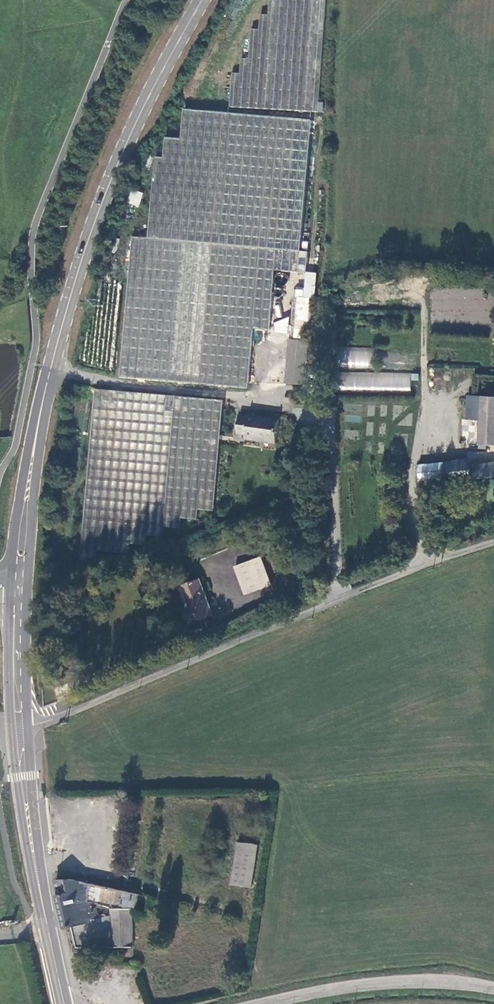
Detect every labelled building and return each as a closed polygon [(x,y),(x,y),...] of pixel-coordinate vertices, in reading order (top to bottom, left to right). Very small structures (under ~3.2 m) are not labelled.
[(231,106),(319,112),(320,102),(326,0),(270,0),(269,14),(261,13),(260,30),(252,29),(250,59),(242,58),(241,73),(233,73),(231,106)] [(134,237),(122,378),(250,389),(255,329),(270,330),(276,271),(308,274),(310,252),(302,252),(313,120),(184,109),(182,139),(166,137),(165,157),(157,156),(150,238),(134,237)] [(139,207),(143,193),(131,189),(126,203),(139,207)] [(312,341),(315,298),(293,297),(290,339),(312,341)] [(274,319),(273,332),(287,333),(288,320),(274,319)] [(313,374),(315,341),(312,341),(290,339),(287,386),(307,388),(308,383),(308,374),(313,374)] [(371,368),(371,348),(339,347),(339,367),(371,368)] [(410,391),(411,373),(337,371),(336,389),(410,391)] [(216,512),(226,401),(96,390),(81,563),(96,564),(98,551),(131,554),(131,545),(148,546),(149,536),(165,538),(166,528),(182,530),(183,520),(199,521),(200,511),(216,512)] [(470,404),(469,417),(477,417),(476,451),(493,452),(493,405),(470,404)] [(247,440),(277,445),(281,419),(249,415),(249,416),(241,415),(238,434),(247,435),(247,440)] [(467,452),(467,462),(483,462),(483,452),(467,452)] [(466,466),(417,471),(419,491),(431,490),(468,486),(467,473),(466,466)] [(467,473),(468,486),(493,483),(493,469),(467,473)] [(263,557),(237,568),(248,596),(274,585),(263,557)] [(216,618),(201,582),(184,589),(193,611),(188,613),(193,627),(216,618)] [(252,891),(259,849),(240,845),(231,887),(252,891)] [(95,884),(73,878),(57,881),(60,894),(58,894),(64,926),(73,925),(76,940),(95,936),(97,946),(103,946),(103,949),(112,949),(113,947),(133,947),(131,910),(136,909),(137,895),(95,884)] [(95,936),(76,940),(77,946),(97,946),(95,936)]
